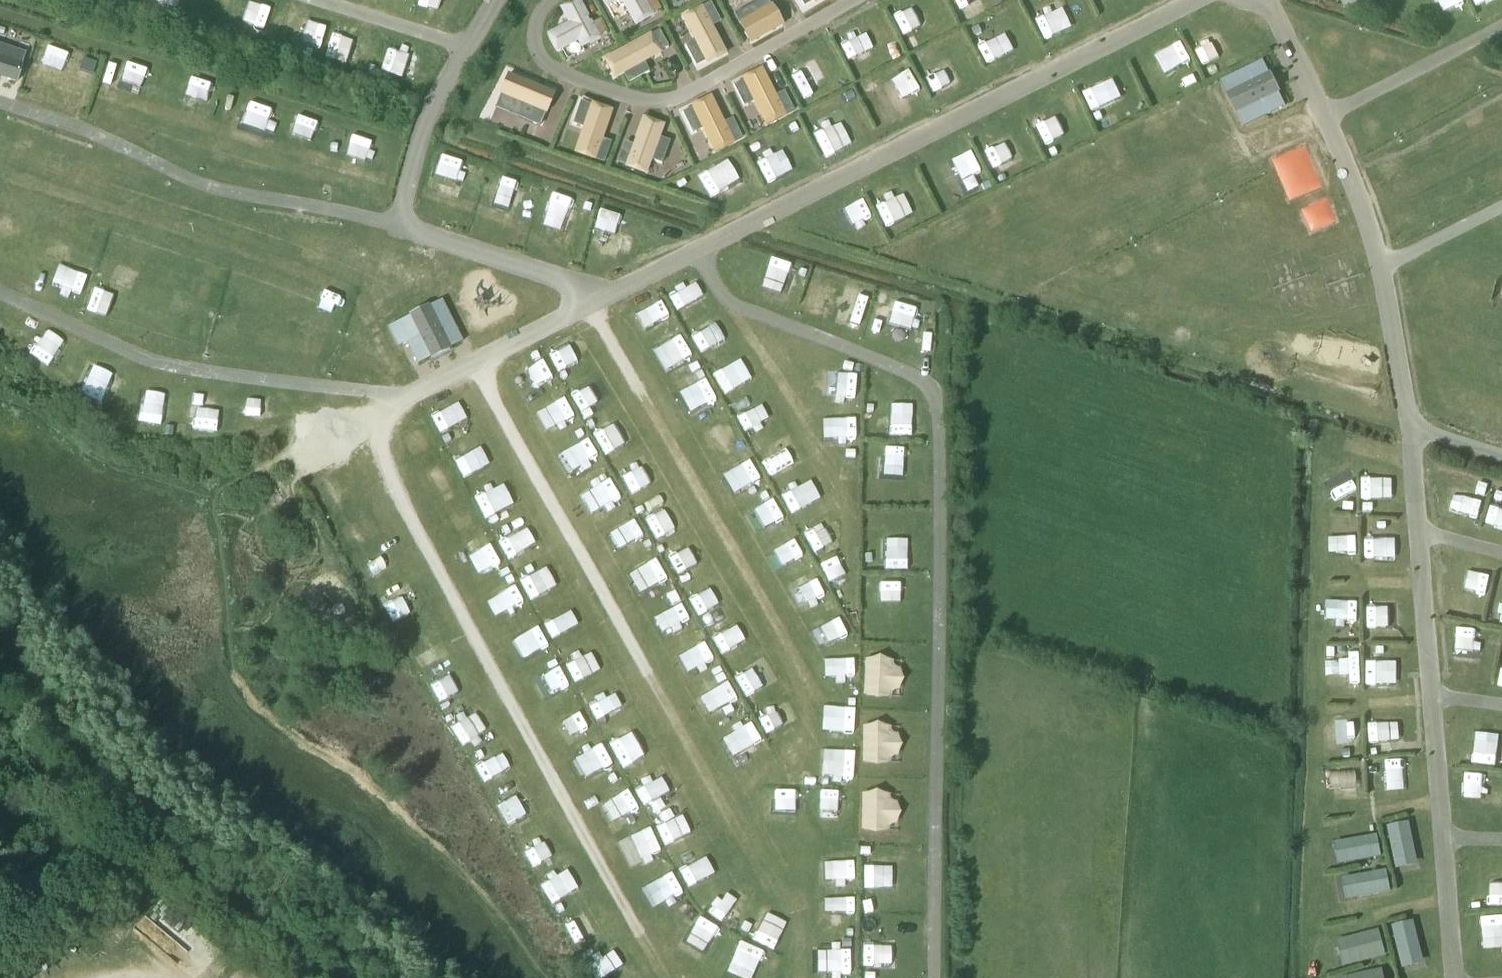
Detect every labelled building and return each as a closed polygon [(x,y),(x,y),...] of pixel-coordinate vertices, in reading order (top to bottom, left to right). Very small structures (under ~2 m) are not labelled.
[(592,23),(580,0),(575,0),(560,8),(567,23),(547,34),(557,53),(577,42),(581,48),(600,38),(599,36),(607,32),(601,19),(592,23)] [(653,14),(661,10),(656,0),(649,0),(646,1),(645,0),(621,0),(635,26),(654,16),(653,14)] [(1243,127),(1285,106),(1263,61),(1221,81),(1243,127)] [(441,301),(397,324),(406,343),(414,359),(417,364),(418,364),(430,358),(445,350),(462,342),(441,301)]
